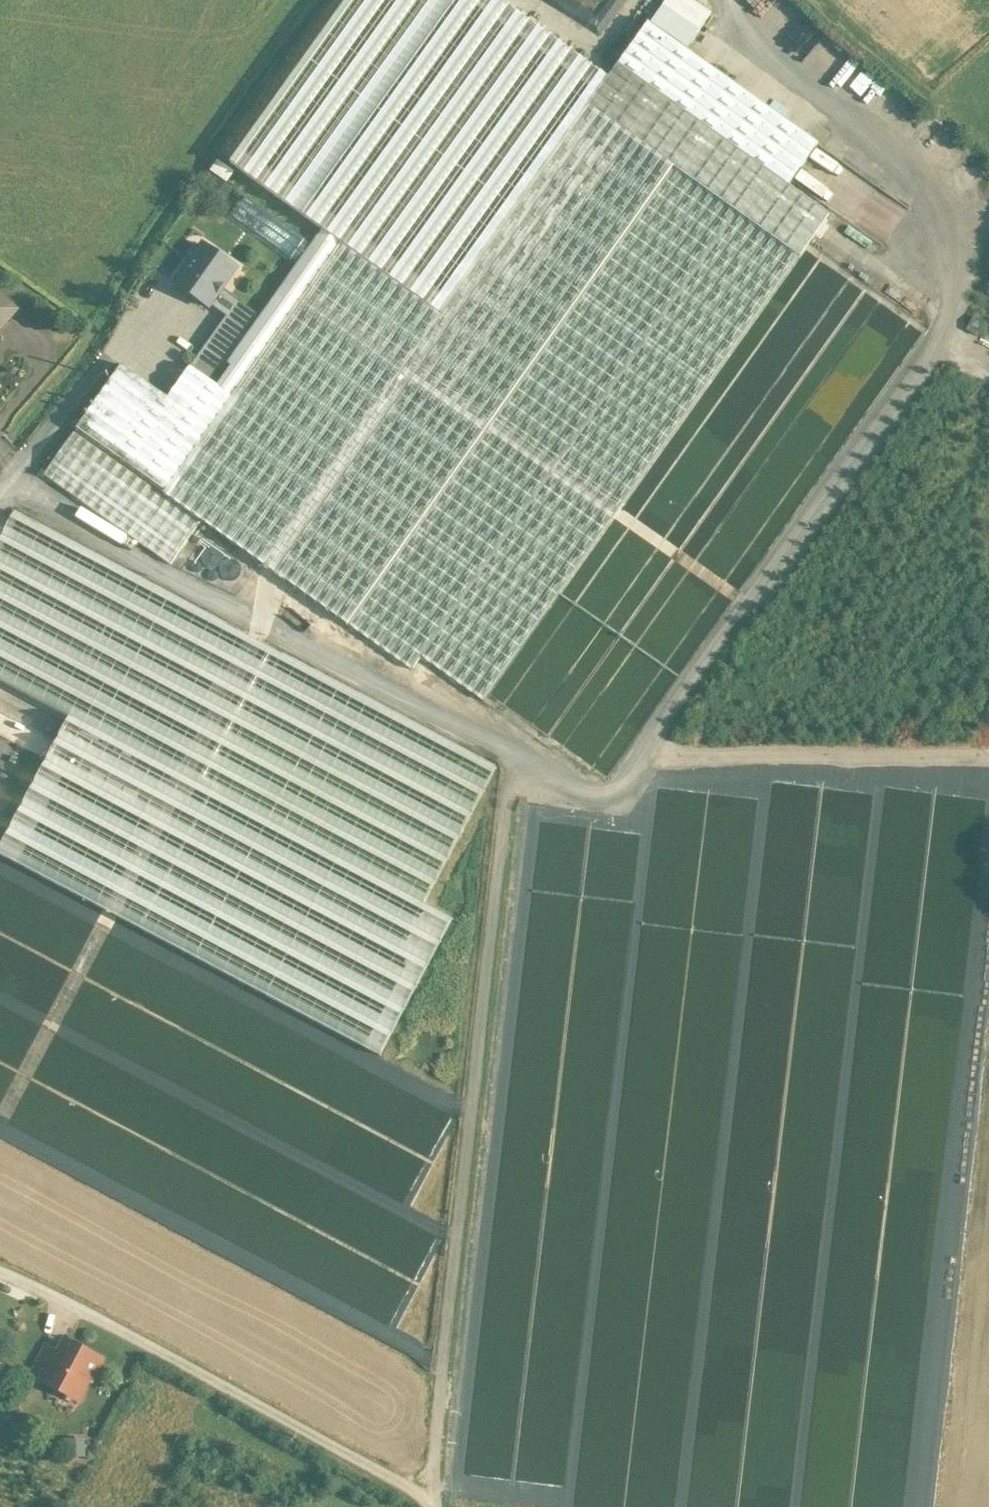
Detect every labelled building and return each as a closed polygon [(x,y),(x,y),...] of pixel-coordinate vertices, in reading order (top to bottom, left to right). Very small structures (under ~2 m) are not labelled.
[(243,176),(322,231),(340,245),(440,316),(589,107),(588,106),(439,0),(367,0),(243,176)] [(689,0),(667,0),(651,23),(687,48),(710,14),(689,0)] [(818,143),(649,22),(619,63),(789,185),(818,143)] [(829,38),(813,56),(881,115),(898,96),(866,68),(865,69),(829,38)] [(789,185),(619,63),(588,106),(589,107),(673,167),(799,257),(830,214),(789,185)] [(321,483),(264,564),(348,624),(673,167),(589,107),(440,316),(321,483)] [(673,167),(348,624),(412,669),(421,656),(484,701),(799,257),(673,167)] [(299,261),(312,240),(247,197),(233,218),(299,261)] [(322,231),(261,317),(260,316),(227,363),(231,366),(217,385),(218,386),(207,402),(221,412),(340,245),(322,231)] [(163,493),(201,520),(264,564),(321,483),(440,316),(340,245),(221,412),(163,493)] [(206,247),(189,271),(187,269),(176,283),(210,307),(222,290),(237,268),(206,247)] [(260,316),(222,290),(211,305),(227,316),(191,366),(217,385),(231,366),(227,363),(260,316)] [(0,294),(0,313),(9,321),(18,310),(0,294)] [(134,350),(45,475),(63,488),(129,395),(152,363),(134,350)] [(163,493),(221,412),(207,402),(152,363),(129,395),(63,488),(170,564),(201,520),(163,493)] [(14,513),(0,539),(0,683),(68,719),(0,845),(0,854),(381,1057),(454,920),(426,905),(498,770),(14,513)] [(613,603),(611,577),(594,579),(595,589),(581,590),(583,606),(574,607),(577,639),(599,638),(598,633),(615,632),(613,603)] [(91,1356),(66,1342),(48,1375),(82,1393),(95,1368),(100,1366),(102,1362),(101,1357),(96,1355),(91,1356)]
